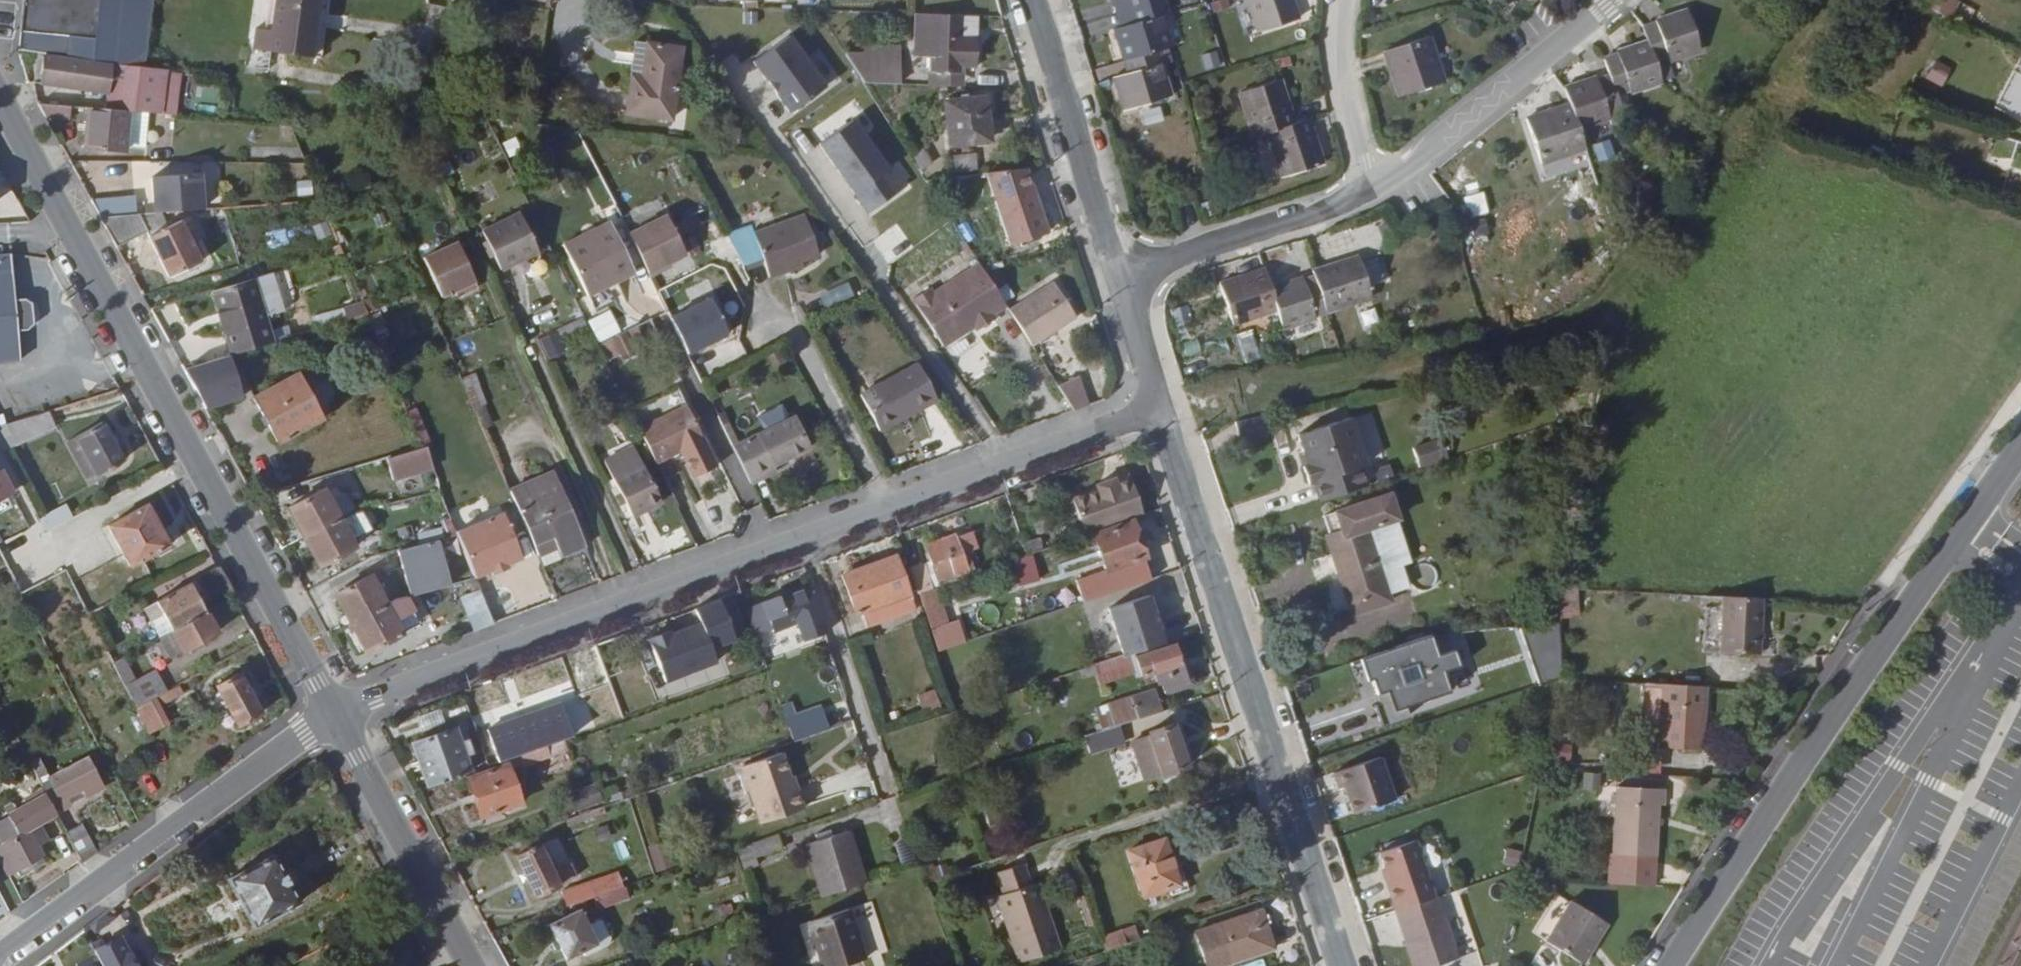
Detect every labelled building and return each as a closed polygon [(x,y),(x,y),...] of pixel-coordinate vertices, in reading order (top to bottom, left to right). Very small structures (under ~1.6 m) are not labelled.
[(19,49),(48,54),(142,68),(143,63),(151,0),(50,0),(50,4),(25,0),(20,44),(19,49)] [(323,0),(278,0),(273,33),(258,30),(255,50),(313,59),(323,0)] [(1172,0),(1138,0),(1142,12),(1127,16),(1122,18),(1131,50),(1135,63),(1120,67),(1130,100),(1176,86),(1167,54),(1177,51),(1172,37),(1176,36),(1167,5),(1173,3),(1172,0)] [(1123,2),(1127,16),(1142,12),(1138,0),(1123,0),(1123,2)] [(1263,23),(1303,10),(1300,0),(1256,0),(1263,23)] [(1949,14),(1956,0),(1923,0),(1949,14)] [(1663,18),(1649,22),(1653,35),(1661,54),(1674,50),(1675,54),(1705,43),(1692,4),(1662,14),(1663,18)] [(958,31),(958,9),(907,8),(906,66),(957,68),(957,62),(972,62),(973,31),(958,31)] [(973,31),(973,10),(958,9),(958,31),(973,31)] [(1404,89),(1449,75),(1435,30),(1392,44),(1404,89)] [(799,32),(763,57),(775,76),(780,72),(790,87),(785,90),(797,109),(834,84),(799,32)] [(1637,83),(1667,73),(1661,54),(1653,35),(1623,45),(1624,48),(1612,52),(1617,67),(1603,72),(1603,70),(1572,80),(1577,96),(1533,111),(1549,155),(1591,140),(1592,140),(1586,120),(1616,109),(1620,125),(1633,121),(1624,85),(1636,81),(1637,83)] [(669,118),(682,48),(639,40),(626,110),(669,118)] [(895,54),(896,44),(855,43),(861,52),(895,54)] [(894,83),(895,54),(861,52),(879,83),(894,83)] [(164,72),(144,69),(142,68),(48,54),(44,82),(106,92),(103,114),(132,118),(152,119),(157,119),(164,72)] [(1924,76),(1943,85),(1951,66),(1933,58),(1924,76)] [(957,84),(957,68),(906,66),(906,84),(957,84)] [(780,72),(775,76),(785,90),(790,87),(780,72)] [(1316,112),(1302,116),(1288,73),(1248,84),(1261,129),(1275,125),(1288,168),(1329,156),(1316,112)] [(978,120),(984,119),(982,103),(939,107),(943,151),(981,147),(978,120)] [(74,122),(76,111),(41,106),(48,119),(74,122)] [(128,149),(132,118),(103,114),(95,113),(90,147),(127,153),(128,149)] [(873,212),(877,210),(915,184),(901,164),(897,166),(864,116),(826,141),(873,212)] [(128,149),(148,151),(152,119),(132,118),(128,149)] [(933,173),(942,168),(933,152),(923,157),(933,173)] [(962,174),(988,170),(985,155),(959,159),(962,174)] [(1007,249),(1043,236),(1019,172),(981,179),(991,205),(1007,249)] [(157,201),(161,200),(162,214),(207,211),(204,175),(155,180),(157,201)] [(946,195),(955,193),(953,183),(940,185),(946,195)] [(94,203),(103,219),(139,216),(137,198),(94,203)] [(797,260),(815,253),(797,213),(748,233),(744,226),(721,236),(739,268),(758,260),(767,278),(781,272),(779,267),(797,260)] [(162,214),(158,214),(139,216),(103,219),(120,251),(152,236),(174,275),(205,259),(183,219),(169,226),(162,214)] [(500,270),(537,251),(519,214),(481,232),(500,270)] [(660,264),(682,253),(665,216),(627,235),(647,276),(662,269),(660,264)] [(587,296),(632,274),(607,224),(563,245),(587,296)] [(463,295),(479,289),(459,244),(425,258),(442,298),(456,292),(461,289),(463,295)] [(1375,282),(1394,276),(1384,247),(1364,253),(1375,282)] [(1375,282),(1364,253),(1363,248),(1318,262),(1320,269),(1308,272),(1308,270),(1276,280),(1270,261),(1227,275),(1240,315),(1283,301),(1289,320),(1321,309),(1320,306),(1331,303),(1377,288),(1375,282)] [(781,272),(799,265),(797,260),(779,267),(781,272)] [(1011,305),(993,275),(986,263),(938,292),(935,287),(918,297),(947,345),(970,331),(968,327),(976,322),(980,329),(997,320),(995,315),(1011,305)] [(14,363),(12,334),(21,334),(27,329),(25,306),(17,302),(8,302),(4,274),(0,274),(0,364),(14,363)] [(233,356),(273,344),(252,279),(213,291),(233,356)] [(1054,321),(1075,311),(1057,280),(1012,307),(1033,343),(1058,329),(1054,321)] [(706,298),(666,317),(684,354),(722,335),(722,331),(706,298)] [(1058,329),(1078,317),(1075,311),(1054,321),(1058,329)] [(598,341),(614,333),(605,316),(589,323),(598,341)] [(557,329),(542,335),(548,350),(562,345),(557,329)] [(601,342),(612,362),(636,350),(625,330),(601,342)] [(1243,368),(1261,364),(1253,333),(1236,338),(1243,368)] [(202,402),(222,391),(207,364),(185,370),(202,402)] [(908,415),(932,402),(913,367),(857,397),(872,427),(905,409),(908,415)] [(476,370),(462,375),(474,406),(487,401),(476,370)] [(280,443),(323,420),(299,378),(256,400),(262,412),(256,416),(267,436),(275,433),(280,443)] [(1073,410),(1089,404),(1073,379),(1059,386),(1073,410)] [(655,466),(703,442),(685,407),(638,430),(655,466)] [(1301,469),(1307,488),(1354,474),(1349,455),(1354,454),(1341,407),(1288,422),(1296,452),(1291,453),(1296,470),(1301,469)] [(41,439),(36,413),(0,421),(0,440),(1,447),(41,439)] [(1358,436),(1372,434),(1369,416),(1354,418),(1358,436)] [(730,450),(735,448),(720,417),(715,419),(730,450)] [(771,468),(808,452),(794,421),(735,448),(730,450),(747,487),(773,475),(771,468)] [(83,480),(110,466),(88,428),(61,442),(83,480)] [(1402,440),(1407,459),(1436,451),(1431,432),(1402,440)] [(74,485),(83,480),(61,442),(54,446),(74,485)] [(394,479),(432,467),(423,445),(386,458),(394,479)] [(633,520),(662,506),(634,450),(605,463),(633,520)] [(349,471),(361,466),(357,456),(345,459),(349,471)] [(561,554),(586,544),(554,474),(512,492),(540,555),(558,548),(561,554)] [(1071,535),(1131,514),(1116,474),(1100,480),(1101,485),(1085,491),(1060,499),(1071,535)] [(1100,480),(1083,485),(1085,491),(1101,485),(1100,480)] [(1391,515),(1383,489),(1310,513),(1315,529),(1312,530),(1339,609),(1381,595),(1379,587),(1359,525),(1386,516),(1391,515)] [(324,491),(289,508),(305,538),(340,520),(329,500),(324,491)] [(340,520),(354,512),(345,493),(329,500),(340,520)] [(38,534),(64,520),(55,506),(30,518),(38,534)] [(117,573),(157,552),(134,511),(95,532),(117,573)] [(526,559),(506,513),(458,532),(460,537),(472,567),(475,575),(476,578),(495,572),(496,574),(511,569),(510,565),(526,559)] [(1399,556),(1386,516),(1359,525),(1379,587),(1397,581),(1390,559),(1399,556)] [(452,518),(430,523),(434,539),(439,538),(450,534),(458,532),(452,518)] [(319,566),(354,548),(340,520),(305,538),(319,566)] [(1079,538),(1090,570),(1092,576),(1129,564),(1132,563),(1119,525),(1079,538)] [(922,580),(961,565),(949,529),(910,544),(922,580)] [(450,534),(452,540),(460,537),(458,532),(450,534)] [(416,594),(453,582),(439,538),(434,539),(402,548),(416,594)] [(893,567),(884,570),(880,560),(832,577),(845,612),(849,611),(866,606),(871,618),(898,608),(895,595),(902,594),(893,567)] [(1099,596),(1136,584),(1129,564),(1092,576),(1099,596)] [(472,567),(465,569),(468,577),(475,575),(472,567)] [(495,624),(476,578),(475,575),(468,577),(472,591),(458,596),(466,616),(462,618),(468,634),(495,624)] [(371,576),(335,594),(352,623),(387,605),(381,594),(385,593),(380,583),(375,584),(371,576)] [(812,631),(798,588),(766,598),(766,596),(737,605),(745,630),(762,624),(764,630),(788,622),(793,637),(812,631)] [(178,590),(145,607),(161,636),(193,618),(178,590)] [(1129,651),(1156,642),(1141,595),(1100,607),(1115,655),(1129,651)] [(706,596),(681,605),(686,618),(656,629),(655,626),(634,633),(649,676),(701,658),(696,644),(720,635),(706,596)] [(1722,656),(1760,656),(1757,598),(1720,599),(1720,611),(1706,611),(1708,656),(1722,656)] [(404,625),(392,602),(387,605),(352,623),(368,653),(403,634),(400,627),(404,625)] [(1558,629),(1579,628),(1578,603),(1557,604),(1558,629)] [(849,611),(854,624),(871,618),(866,606),(849,611)] [(172,656),(205,638),(193,618),(161,636),(172,656)] [(1558,629),(1513,631),(1530,702),(1562,695),(1558,629)] [(1424,635),(1353,657),(1359,679),(1364,677),(1369,693),(1378,690),(1381,699),(1366,703),(1373,724),(1399,716),(1397,706),(1442,693),(1436,672),(1453,667),(1448,650),(1431,655),(1424,635)] [(98,650),(106,665),(116,660),(108,645),(98,650)] [(1180,658),(1170,661),(1166,646),(1130,657),(1134,668),(1135,672),(1145,669),(1149,681),(1158,679),(1161,690),(1188,682),(1180,658)] [(1130,657),(1129,651),(1115,655),(1097,661),(1103,677),(1134,668),(1130,657)] [(116,684),(126,678),(116,660),(106,665),(116,684)] [(1087,664),(1092,681),(1103,677),(1097,661),(1087,664)] [(224,731),(250,718),(232,687),(208,700),(224,731)] [(1710,721),(1701,721),(1701,690),(1647,692),(1647,730),(1666,730),(1665,756),(1710,755),(1710,721)] [(1156,712),(1149,691),(1112,703),(1118,723),(1156,712)] [(156,713),(176,702),(170,692),(132,713),(149,743),(167,732),(156,713)] [(556,729),(544,697),(516,705),(527,739),(556,729)] [(1112,703),(1088,710),(1094,730),(1109,726),(1118,723),(1112,703)] [(811,704),(773,717),(780,736),(817,724),(811,704)] [(483,753),(501,747),(527,739),(516,705),(472,719),(483,753)] [(417,775),(454,763),(438,717),(402,730),(417,775)] [(1113,742),(1109,726),(1094,730),(1071,737),(1077,753),(1113,742)] [(1142,782),(1182,770),(1168,728),(1144,736),(1145,740),(1131,744),(1142,782)] [(769,788),(765,776),(757,751),(716,764),(736,822),(780,808),(772,787),(769,788)] [(1659,771),(1660,757),(1631,755),(1630,770),(1659,771)] [(1342,811),(1385,801),(1375,757),(1327,769),(1331,784),(1336,784),(1342,811)] [(464,812),(503,799),(489,760),(451,772),(464,812)] [(31,785),(33,790),(45,813),(95,789),(82,761),(31,785)] [(29,821),(45,813),(33,790),(0,806),(0,817),(10,836),(0,841),(0,853),(10,872),(37,859),(23,829),(31,826),(29,821)] [(591,812),(616,804),(612,792),(586,801),(591,812)] [(1669,812),(1676,812),(1676,796),(1632,797),(1633,864),(1625,865),(1625,886),(1670,886),(1669,812)] [(573,819),(591,812),(586,801),(569,807),(573,819)] [(818,825),(808,828),(810,834),(821,831),(818,825)] [(811,892),(853,879),(836,826),(821,831),(810,834),(795,839),(811,892)] [(69,862),(84,852),(71,827),(55,834),(69,862)] [(741,855),(769,845),(764,831),(725,844),(731,866),(744,862),(741,855)] [(551,877),(542,864),(526,837),(506,849),(529,889),(551,877)] [(1163,837),(1128,848),(1142,888),(1176,878),(1163,837)] [(665,839),(646,844),(654,871),(673,866),(665,839)] [(1389,882),(1385,883),(1394,912),(1433,900),(1417,844),(1381,854),(1385,871),(1389,882)] [(551,878),(568,867),(561,853),(542,864),(551,877),(551,878)] [(1035,874),(1030,875),(1022,855),(995,864),(1003,883),(996,886),(1019,951),(1057,939),(1035,874)] [(238,928),(282,904),(255,856),(211,881),(238,928)] [(563,899),(592,889),(585,875),(558,885),(563,899)] [(1144,896),(1179,886),(1176,878),(1142,888),(1144,896)] [(1433,900),(1394,912),(1410,965),(1439,965),(1455,961),(1436,899),(1433,900)] [(852,953),(837,904),(794,918),(809,965),(810,965),(852,953)] [(1615,925),(1579,904),(1554,948),(1586,965),(1587,965),(1600,943),(1603,945),(1615,925)] [(588,913),(575,921),(565,905),(540,920),(559,954),(575,945),(577,949),(597,937),(597,929),(588,913)] [(1229,956),(1273,941),(1261,908),(1218,922),(1229,956)] [(90,946),(76,924),(67,930),(90,965),(125,965),(108,935),(90,946)] [(1603,945),(1600,943),(1587,965),(1596,965),(1607,948),(1603,945)]
